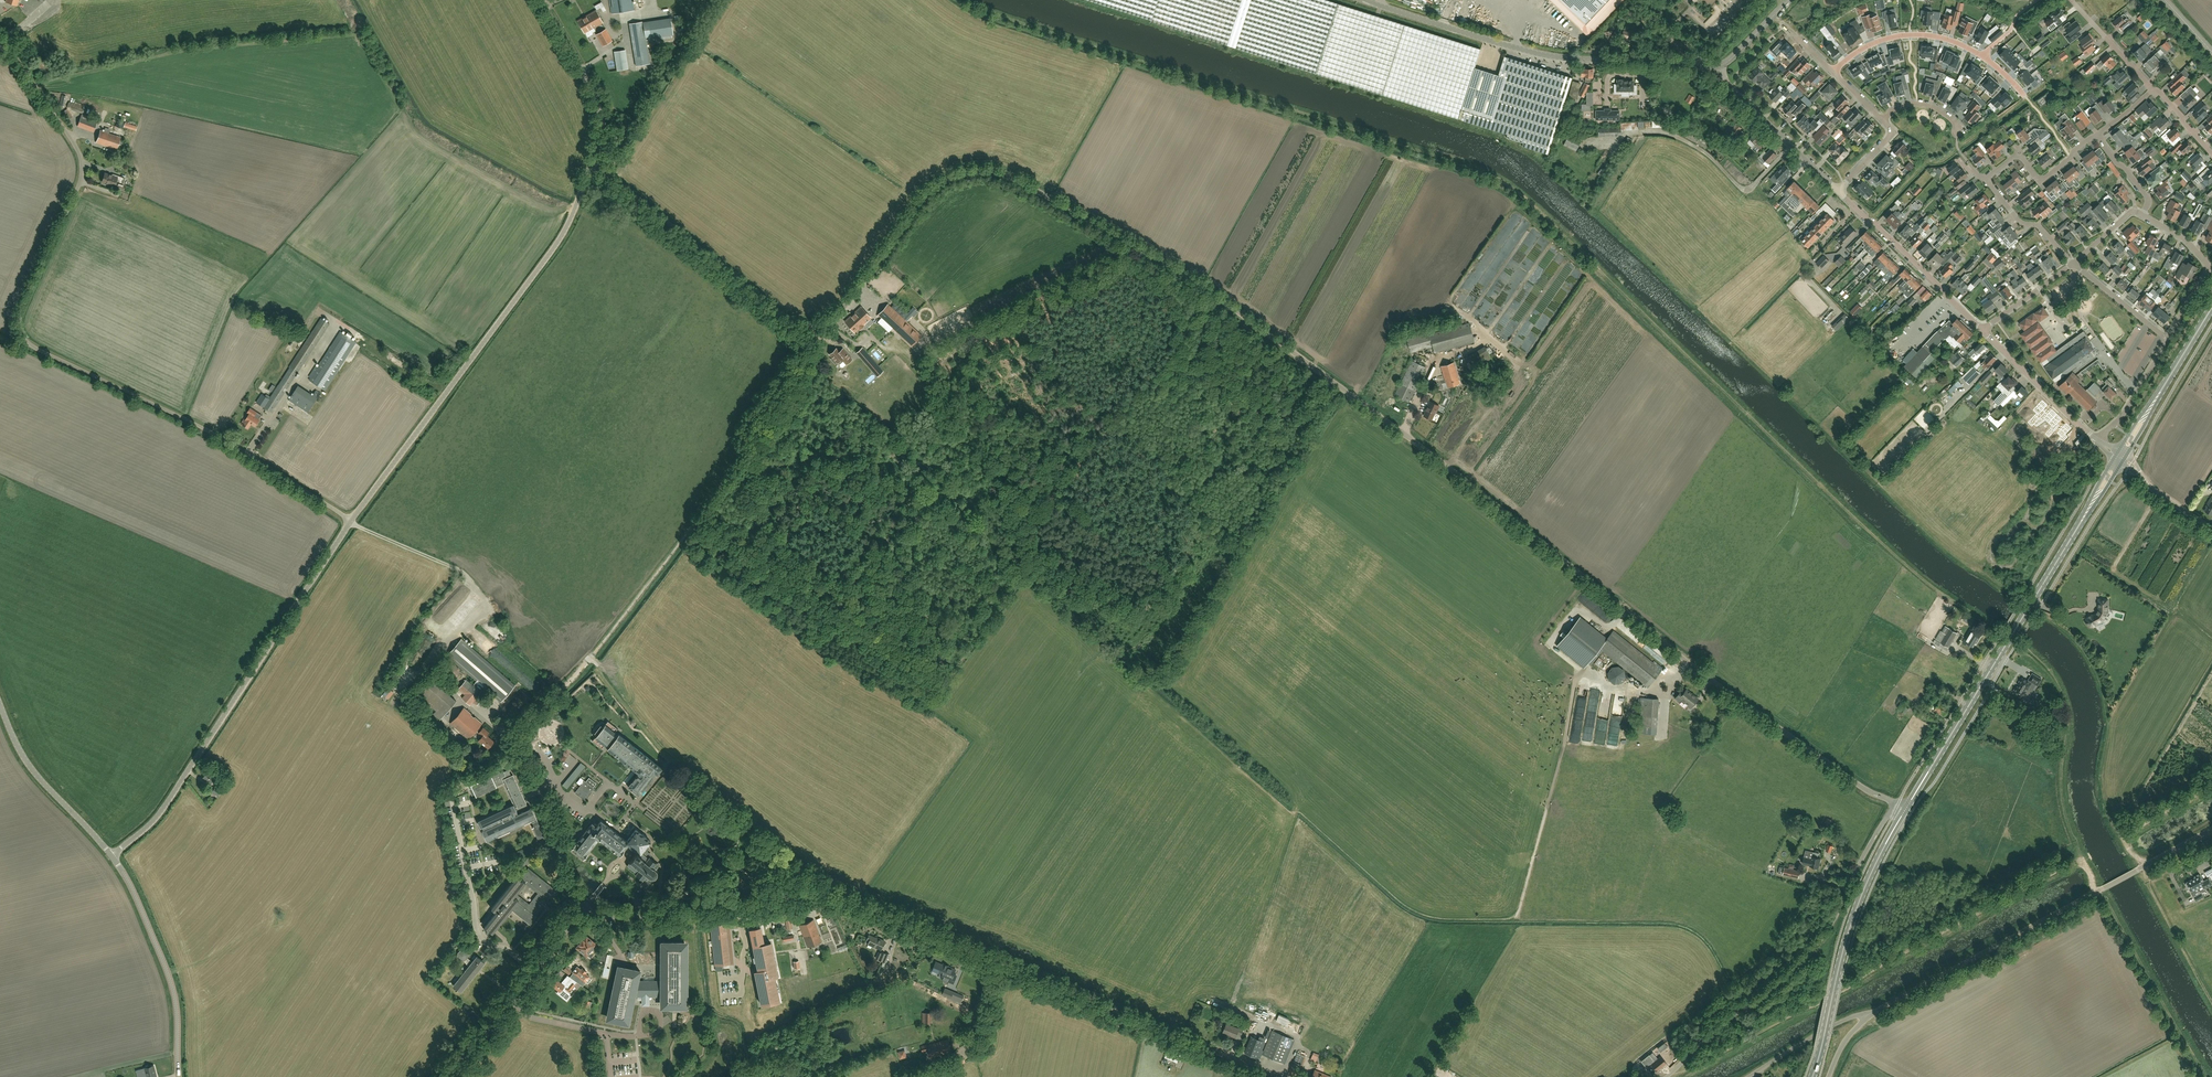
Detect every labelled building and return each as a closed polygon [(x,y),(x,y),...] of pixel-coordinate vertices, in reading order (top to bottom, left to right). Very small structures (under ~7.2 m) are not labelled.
[(612,14),(634,10),(632,0),(610,0),(612,14)] [(1152,20),(1151,21),(1217,42),(1233,0),(1088,0),(1152,20)] [(1217,42),(1236,48),(1314,73),(1390,97),(1413,27),(1379,17),(1375,16),(1326,0),(1233,0),(1217,42)] [(1589,36),(1623,0),(1550,0),(1589,36)] [(1865,4),(1857,7),(1860,15),(1866,13),(1865,11),(1868,10),(1865,4)] [(2055,22),(2047,27),(2050,32),(2058,26),(2063,22),(2059,18),(2063,15),(2065,13),(2060,7),(2057,10),(2057,9),(2054,11),(2055,11),(2051,14),(2050,15),(2053,20),(2055,22)] [(1951,29),(1953,24),(1957,25),(1958,20),(1960,12),(1952,10),(1950,15),(1946,14),(1942,27),(1951,29)] [(2147,10),(2137,18),(2141,22),(2150,14),(2147,10)] [(578,21),(585,33),(602,23),(596,11),(578,21)] [(1924,11),(1922,11),(1921,18),(1924,18),(1923,24),(1925,24),(1925,25),(1929,26),(1929,25),(1930,24),(1930,23),(1932,23),(1932,19),(1934,19),(1934,12),(1931,12),(1924,11)] [(1897,25),(1896,19),(1897,19),(1896,13),(1886,15),(1886,12),(1882,12),(1883,19),(1886,18),(1888,24),(1889,23),(1890,27),(1897,25)] [(1872,32),(1882,29),(1877,16),(1872,17),(1871,15),(1871,14),(1870,15),(1867,16),(1863,17),(1865,25),(1867,28),(1867,29),(1867,28),(1871,27),(1872,32)] [(2123,14),(2112,23),(2117,29),(2119,27),(2122,31),(2131,23),(2124,14),(2123,14)] [(638,66),(649,64),(650,64),(647,39),(651,38),(651,41),(673,38),(670,18),(643,22),(645,39),(642,22),(631,23),(638,66)] [(1962,25),(1959,31),(1967,35),(1968,32),(1970,28),(1974,30),(1978,22),(1971,19),(1970,22),(1965,19),(1963,18),(1960,24),(1962,25)] [(1844,34),(1843,35),(1849,44),(1854,41),(1857,40),(1856,38),(1860,35),(1859,34),(1856,29),(1861,27),(1860,26),(1856,19),(1850,23),(1851,25),(1853,28),(1847,31),(1847,32),(1844,34)] [(2082,34),(2079,31),(2081,29),(2076,21),(2071,25),(2069,23),(2064,27),(2066,29),(2065,29),(2069,34),(2065,37),(2070,43),(2077,38),(2082,34)] [(1479,52),(1480,49),(1413,27),(1390,97),(1481,126),(1507,134),(1506,137),(1508,138),(1523,143),(1522,146),(1524,147),(1527,148),(1548,154),(1572,78),(1571,77),(1504,57),(1503,57),(1497,75),(1474,68),(1479,52)] [(1977,36),(1975,39),(1983,44),(1987,36),(1988,37),(1992,41),(2002,33),(1999,29),(1992,34),(1989,33),(1989,32),(1981,28),(1979,31),(1978,31),(1976,35),(1977,36)] [(606,29),(597,34),(603,46),(612,40),(606,29)] [(2144,30),(2140,34),(2145,39),(2149,36),(2144,30)] [(2038,42),(2045,37),(2042,33),(2035,38),(2038,42)] [(2086,55),(2092,51),(2095,49),(2092,44),(2094,42),(2094,41),(2093,41),(2092,40),(2092,39),(2092,38),(2089,33),(2085,37),(2080,41),(2083,45),(2080,47),(2082,49),(2086,55)] [(1840,51),(1837,47),(1832,42),(1835,40),(1831,34),(1827,37),(1829,39),(1826,41),(1829,44),(1825,47),(1833,56),(1834,56),(1835,56),(1839,53),(1838,52),(1840,51)] [(2134,51),(2134,52),(2134,53),(2134,54),(2137,57),(2149,47),(2154,42),(2151,38),(2145,43),(2140,48),(2138,49),(2138,48),(2137,48),(2134,51)] [(2050,42),(2047,39),(2040,44),(2043,48),(2050,42)] [(2166,41),(2161,46),(2166,52),(2170,49),(2172,47),(2167,42),(2166,41)] [(1787,42),(1784,45),(1780,49),(1782,50),(1790,58),(1792,56),(1793,56),(1796,53),(1796,52),(1787,42)] [(1777,56),(1780,53),(1777,50),(1779,48),(1776,45),(1771,50),(1777,56)] [(2004,51),(1999,55),(2004,60),(2011,52),(2007,48),(2008,47),(2005,45),(2001,48),(2004,51)] [(1921,47),(1921,51),(1922,51),(1922,53),(1926,54),(1926,55),(1932,56),(1932,57),(1932,61),(1936,61),(1938,50),(1935,49),(1935,50),(1933,50),(1934,48),(1930,47),(1930,46),(1926,46),(1926,47),(1923,46),(1922,47),(1921,47)] [(1890,57),(1887,58),(1889,65),(1894,64),(1893,60),(1899,58),(1900,60),(1904,60),(1903,54),(1901,55),(1899,47),(1890,49),(1891,54),(1890,55),(1890,57)] [(2149,47),(2137,57),(2141,61),(2147,55),(2152,51),(2149,47)] [(614,52),(617,71),(628,69),(625,50),(614,52)] [(2059,55),(2063,60),(2069,56),(2065,50),(2059,55)] [(1941,57),(1939,63),(1942,64),(1943,63),(1949,65),(1948,66),(1949,66),(1954,54),(1952,53),(1952,52),(1949,51),(1947,51),(1946,55),(1944,58),(1941,57)] [(2011,52),(2004,60),(2009,64),(2016,57),(2018,54),(2016,52),(2014,55),(2011,52)] [(2147,68),(2163,54),(2163,53),(2161,56),(2157,52),(2150,59),(2144,64),(2147,68)] [(1879,53),(1873,56),(1873,57),(1875,60),(1875,61),(1877,64),(1877,65),(1881,63),(1883,67),(1888,64),(1884,53),(1880,55),(1879,53)] [(1954,54),(1949,66),(1955,69),(1954,70),(1958,72),(1960,66),(1957,65),(1959,60),(1960,57),(1959,57),(1959,56),(1956,55),(1956,54),(1955,55),(1954,55),(1954,54)] [(2108,54),(2101,60),(2096,65),(2099,69),(2105,64),(2106,66),(2107,65),(2110,69),(2116,64),(2112,60),(2113,60),(2108,54)] [(2164,54),(2163,54),(2147,68),(2150,72),(2157,66),(2156,66),(2161,62),(2163,64),(2168,59),(2164,54)] [(1868,61),(1863,63),(1870,73),(1875,71),(1873,67),(1877,65),(1877,64),(1875,61),(1875,60),(1873,57),(1873,56),(1867,59),(1868,61)] [(2016,57),(2009,64),(2013,69),(2017,65),(2020,67),(2022,66),(2024,64),(2021,60),(2020,61),(2016,57)] [(2072,61),(2075,65),(2081,61),(2078,57),(2072,61)] [(1809,68),(1808,67),(1810,65),(1804,59),(1801,63),(1798,60),(1790,69),(1795,74),(1798,70),(1801,74),(1804,71),(1805,72),(1807,72),(1809,70),(1809,68)] [(2020,67),(2018,69),(2022,73),(2019,75),(2023,81),(2031,74),(2027,69),(2031,66),(2034,64),(2030,60),(2024,64),(2022,66),(2020,67)] [(2084,70),(2085,71),(2087,74),(2096,66),(2092,62),(2084,70)] [(1964,68),(1961,74),(1964,76),(1966,73),(1971,77),(1978,66),(1975,64),(1974,65),(1972,63),(1971,66),(1967,70),(1964,68)] [(1859,65),(1851,71),(1855,77),(1858,75),(1863,79),(1865,77),(1867,79),(1871,77),(1865,67),(1862,70),(1859,65)] [(1764,74),(1761,71),(1762,69),(1759,66),(1758,68),(1749,77),(1750,77),(1749,78),(1751,80),(1752,79),(1755,82),(1756,81),(1764,88),(1770,82),(1763,74),(1764,74)] [(1978,66),(1971,77),(1976,80),(1974,83),(1977,85),(1982,80),(1978,78),(1981,73),(1983,71),(1981,69),(1982,69),(1978,66)] [(1585,76),(1585,82),(1590,82),(1591,78),(1592,78),(1593,70),(1582,69),(1581,76),(1585,76)] [(1788,69),(1783,74),(1787,77),(1791,72),(1788,69)] [(2031,74),(2023,81),(2027,86),(2030,84),(2034,88),(2039,84),(2033,77),(2039,72),(2037,69),(2031,74)] [(2168,83),(2171,87),(2169,89),(2175,95),(2184,87),(2179,82),(2188,75),(2183,70),(2172,81),(2171,80),(2168,83)] [(1779,74),(1775,71),(1769,77),(1772,81),(1779,74)] [(1811,81),(1815,84),(1817,87),(1822,82),(1819,80),(1820,80),(1824,77),(1820,73),(1820,74),(1817,72),(1816,73),(1813,71),(1803,81),(1808,85),(1811,81)] [(2118,71),(2111,77),(2117,82),(2119,82),(2121,84),(2128,77),(2123,72),(2121,74),(2118,71)] [(1940,72),(1938,81),(1930,79),(1929,83),(1927,83),(1926,84),(1925,83),(1924,87),(1925,88),(1924,94),(1932,96),(1934,88),(1939,89),(1945,74),(1940,72)] [(1905,93),(1904,90),(1903,84),(1906,83),(1904,75),(1896,77),(1898,83),(1894,84),(1897,95),(1900,95),(1900,96),(1904,95),(1904,93),(1905,93)] [(1982,79),(1978,85),(1980,87),(1982,85),(1987,89),(1995,81),(1990,76),(1988,79),(1985,81),(1982,79)] [(2112,81),(2108,77),(2101,83),(2105,87),(2112,81)] [(1617,80),(1617,81),(1617,84),(1614,84),(1614,94),(1621,94),(1621,96),(1629,96),(1629,95),(1629,91),(1633,91),(1636,91),(1636,85),(1633,85),(1633,82),(1633,81),(1627,81),(1624,81),(1624,80),(1623,80),(1617,80)] [(1568,99),(1577,101),(1581,83),(1572,81),(1568,99)] [(1995,81),(1987,89),(1992,94),(1990,95),(1993,98),(1998,93),(1995,90),(1998,88),(2000,85),(1995,81)] [(1882,93),(1878,96),(1879,99),(1878,100),(1881,105),(1882,104),(1882,105),(1885,103),(1889,101),(1892,99),(1890,97),(1893,95),(1885,82),(1878,86),(1882,93)] [(1578,95),(1584,98),(1590,85),(1584,83),(1578,95)] [(2134,83),(2125,91),(2129,95),(2126,98),(2131,103),(2136,99),(2141,95),(2140,95),(2138,91),(2139,90),(2137,87),(2137,85),(2135,84),(2134,84),(2134,83)] [(1806,90),(1800,84),(1797,87),(1803,93),(1806,90)] [(1826,88),(1824,85),(1818,91),(1821,93),(1822,92),(1830,100),(1838,92),(1830,84),(1826,88)] [(2184,101),(2182,103),(2188,109),(2196,102),(2200,98),(2197,95),(2198,94),(2196,93),(2193,89),(2190,86),(2183,92),(2188,97),(2184,101)] [(1942,92),(1938,99),(1940,99),(1939,100),(1943,102),(1944,101),(1945,102),(1947,99),(1950,93),(1953,95),(1957,89),(1953,87),(1951,91),(1944,87),(1944,88),(1943,87),(1941,92),(1942,92)] [(1790,93),(1785,88),(1782,91),(1780,91),(1777,88),(1775,90),(1774,89),(1773,89),(1771,91),(1771,93),(1772,93),(1769,96),(1776,102),(1782,96),(1785,99),(1790,93)] [(1797,88),(1790,95),(1794,99),(1798,95),(1800,97),(1803,94),(1797,88)] [(1996,96),(1991,101),(1996,106),(1997,108),(2001,103),(2004,106),(2005,106),(2006,106),(2009,103),(2009,102),(2012,98),(2006,92),(2003,95),(2000,92),(1996,96)] [(2091,104),(2098,99),(2094,92),(2086,98),(2091,104)] [(2050,93),(2044,97),(2047,102),(2053,98),(2050,93)] [(1690,104),(1694,97),(1689,94),(1685,101),(1690,104)] [(1842,96),(1834,105),(1839,109),(1834,114),(1839,118),(1850,108),(1846,104),(1848,102),(1842,96)] [(1963,111),(1965,108),(1970,100),(1965,96),(1963,100),(1958,96),(1951,106),(1958,111),(1959,108),(1963,111)] [(1796,115),(1805,106),(1800,100),(1796,105),(1792,101),(1784,110),(1789,116),(1792,112),(1796,115)] [(2098,104),(2102,109),(2104,112),(2107,110),(2109,113),(2114,109),(2108,101),(2105,103),(2103,100),(2098,104)] [(2151,102),(2150,104),(2146,100),(2142,104),(2142,105),(2136,111),(2141,117),(2146,113),(2149,116),(2157,109),(2151,102)] [(1975,120),(1976,121),(1980,116),(1979,116),(1980,115),(1977,112),(1981,107),(1974,101),(1968,108),(1971,111),(1965,117),(1972,123),(1975,120)] [(2199,121),(2207,113),(2204,110),(2207,108),(2202,102),(2194,109),(2196,112),(2193,115),(2199,121)] [(2078,105),(2074,109),(2077,113),(2075,115),(2076,116),(2079,120),(2076,123),(2081,130),(2087,125),(2087,124),(2091,121),(2089,119),(2083,112),(2078,105)] [(2097,113),(2100,110),(2096,105),(2091,108),(2090,106),(2085,111),(2089,116),(2090,115),(2096,123),(2098,121),(2099,122),(2101,120),(2101,119),(2102,118),(2100,117),(2097,113)] [(1991,106),(1986,110),(1989,115),(1995,112),(1991,106)] [(67,109),(61,113),(68,121),(73,117),(67,109)] [(1619,111),(1610,111),(1610,109),(1604,109),(1604,111),(1596,111),(1596,119),(1596,120),(1619,120),(1619,119),(1619,111)] [(1851,110),(1843,118),(1848,123),(1850,120),(1854,124),(1862,115),(1856,110),(1854,113),(1851,110)] [(1817,116),(1824,123),(1828,118),(1821,111),(1817,116)] [(2133,123),(2138,119),(2136,116),(2138,115),(2135,112),(2128,117),(2133,123)] [(2065,122),(2059,127),(2061,130),(2064,133),(2063,134),(2065,137),(2066,137),(2069,140),(2069,139),(2071,140),(2072,138),(2072,137),(2075,135),(2073,132),(2076,130),(2068,119),(2068,120),(2067,118),(2068,117),(2065,113),(2060,117),(2065,122)] [(1804,116),(1797,123),(1801,127),(1802,126),(1807,131),(1810,128),(1813,130),(1818,124),(1814,120),(1811,123),(1807,120),(1808,120),(1804,116)] [(2165,117),(2164,119),(2161,116),(2157,119),(2158,120),(2150,126),(2155,131),(2157,129),(2162,134),(2167,129),(2166,128),(2171,123),(2165,117)] [(97,123),(81,117),(77,126),(93,132),(97,123)] [(1984,117),(1977,122),(1975,125),(1976,126),(1979,124),(1985,120),(1985,119),(1984,117)] [(1833,123),(1829,119),(1824,123),(1828,127),(1833,123)] [(1872,134),(1870,132),(1872,130),(1871,129),(1874,126),(1868,121),(1866,123),(1863,120),(1855,129),(1860,134),(1862,131),(1866,134),(1865,135),(1868,138),(1872,134)] [(1638,122),(1638,121),(1620,123),(1620,126),(1621,128),(1598,128),(1598,137),(1617,136),(1617,135),(1621,135),(1621,131),(1638,130),(1638,127),(1644,127),(1643,122),(1638,122)] [(125,122),(123,127),(135,131),(137,126),(125,122)] [(2116,141),(2124,135),(2121,132),(2125,129),(2121,124),(2116,128),(2118,131),(2112,136),(2116,141)] [(1736,135),(1742,128),(1737,125),(1732,131),(1736,135)] [(1813,137),(1816,139),(1815,140),(1820,145),(1827,137),(1825,135),(1829,131),(1824,126),(1817,133),(1813,137)] [(2013,127),(2008,131),(2011,135),(2016,131),(2013,127)] [(2017,134),(2016,135),(2019,139),(2020,138),(2023,142),(2029,137),(2031,137),(2030,140),(2031,141),(2038,136),(2038,137),(2047,130),(2035,128),(2028,134),(2024,129),(2017,134)] [(2153,136),(2150,132),(2146,128),(2142,132),(2146,136),(2149,139),(2153,136)] [(2176,129),(2175,128),(2172,131),(2170,129),(2161,136),(2164,139),(2166,137),(2169,140),(2173,145),(2177,142),(2174,139),(2179,135),(2180,134),(2178,131),(2178,130),(2178,129),(2177,129),(2176,129)] [(1844,133),(1839,129),(1832,136),(1837,140),(1844,133)] [(96,142),(116,149),(120,137),(100,130),(96,142)] [(2032,146),(2029,149),(2034,155),(2041,149),(2045,146),(2043,143),(2041,140),(2046,136),(2049,134),(2050,133),(2047,130),(2038,137),(2034,140),(2036,143),(2032,146)] [(1569,133),(1563,145),(1576,151),(1582,139),(1569,133)] [(1756,152),(1760,148),(1765,143),(1762,141),(1758,137),(1759,136),(1755,133),(1750,139),(1755,144),(1752,147),(1751,148),(1756,152)] [(2127,141),(2130,144),(2136,140),(2139,138),(2137,135),(2134,138),(2133,137),(2133,136),(2133,137),(2132,137),(2130,135),(2128,136),(2126,133),(2124,135),(2116,141),(2120,146),(2122,145),(2127,141)] [(1842,135),(1837,141),(1840,144),(1845,139),(1842,135)] [(2141,148),(2139,149),(2136,151),(2134,149),(2138,146),(2136,144),(2138,142),(2136,140),(2130,144),(2132,147),(2126,151),(2125,152),(2129,158),(2141,148)] [(1897,146),(1893,151),(1897,155),(1900,152),(1904,156),(1909,152),(1904,148),(1906,146),(1902,141),(1900,143),(1899,142),(1896,146),(1897,146)] [(1986,150),(1987,152),(1994,160),(2001,154),(1998,151),(2004,146),(2000,141),(1994,146),(1993,145),(1987,150),(1986,150)] [(2178,149),(2179,149),(2178,148),(2183,144),(2179,141),(2174,146),(2170,151),(2173,154),(2178,149)] [(2183,144),(2178,148),(2179,149),(2184,154),(2192,146),(2186,141),(2183,144)] [(1837,163),(1837,164),(1838,164),(1839,164),(1839,163),(1840,163),(1840,162),(1844,157),(1845,157),(1846,157),(1846,156),(1846,155),(1847,155),(1848,153),(1842,147),(1840,148),(1836,144),(1830,149),(1834,152),(1834,155),(1833,156),(1837,160),(1836,160),(1836,161),(1836,162),(1836,163),(1837,163)] [(1730,149),(1736,155),(1740,150),(1734,145),(1730,149)] [(1980,147),(1979,146),(1975,149),(1980,155),(1973,160),(1978,166),(1986,160),(1982,156),(1985,154),(1980,147)] [(2054,154),(2052,152),(2049,148),(2043,153),(2046,156),(2039,162),(2044,168),(2053,161),(2050,157),(2054,154)] [(2145,154),(2143,151),(2141,148),(2129,158),(2133,163),(2145,154)] [(1761,155),(1756,159),(1762,165),(1763,163),(1766,161),(1769,163),(1777,155),(1775,153),(1775,152),(1773,149),(1772,150),(1771,149),(1767,153),(1763,157),(1761,155)] [(2094,162),(2097,166),(2105,159),(2101,153),(2098,156),(2093,150),(2088,154),(2094,162)] [(2203,159),(2201,156),(2201,155),(2200,154),(2199,154),(2198,153),(2190,161),(2194,164),(2191,166),(2198,173),(2203,169),(2198,164),(2202,161),(2203,159)] [(2091,164),(2094,162),(2088,154),(2082,159),(2087,165),(2084,167),(2088,172),(2094,168),(2091,164)] [(1882,160),(1889,168),(1892,165),(1895,168),(1900,163),(1895,158),(1892,161),(1887,155),(1882,160)] [(2152,162),(2148,156),(2142,161),(2142,160),(2139,162),(2141,166),(2137,169),(2142,175),(2150,169),(2152,170),(2156,166),(2152,162)] [(1887,170),(1889,168),(1882,160),(1877,165),(1883,171),(1880,173),(1885,178),(1890,173),(1887,170)] [(2112,161),(2108,164),(2117,177),(2121,174),(2112,161)] [(1910,162),(1902,171),(1907,175),(1915,166),(1910,162)] [(1952,165),(1947,169),(1952,175),(1953,174),(1954,176),(1958,181),(1954,184),(1958,189),(1962,186),(1966,183),(1964,180),(1968,176),(1963,170),(1962,171),(1960,169),(1960,168),(1955,162),(1952,165)] [(1777,184),(1771,190),(1775,193),(1782,186),(1782,185),(1786,181),(1783,178),(1787,174),(1790,172),(1784,166),(1782,169),(1779,172),(1778,171),(1775,174),(1776,175),(1779,179),(1777,181),(1775,183),(1777,184)] [(2068,170),(2074,178),(2077,175),(2080,179),(2085,175),(2081,170),(2078,172),(2074,166),(2068,170)] [(2150,173),(2152,176),(2147,180),(2150,183),(2149,184),(2151,187),(2161,180),(2158,176),(2163,171),(2159,166),(2150,173)] [(1877,186),(1880,183),(1884,187),(1889,182),(1882,176),(1879,178),(1878,177),(1878,176),(1872,170),(1864,178),(1871,184),(1873,182),(1877,186)] [(2013,177),(2018,184),(2020,186),(2022,184),(2020,182),(2024,180),(2016,170),(2011,174),(2013,177)] [(2077,182),(2074,178),(2068,170),(2063,174),(2068,180),(2065,182),(2069,188),(2077,182)] [(2206,175),(2203,171),(2193,180),(2196,184),(2203,180),(2208,185),(2211,181),(2211,170),(2206,175)] [(2181,174),(2188,181),(2191,178),(2184,171),(2181,174)] [(109,184),(109,185),(123,190),(125,185),(123,184),(125,178),(113,174),(112,175),(111,175),(105,173),(102,181),(109,184)] [(1894,187),(1901,180),(1898,176),(1891,184),(1894,187)] [(2015,186),(2018,184),(2013,177),(2008,182),(2016,191),(2018,195),(2021,193),(2015,186)] [(2179,182),(2184,187),(2188,183),(2183,178),(2179,182)] [(2051,184),(2057,192),(2060,189),(2063,193),(2068,189),(2064,184),(2061,186),(2056,180),(2051,184)] [(1792,195),(1791,195),(1793,197),(1795,195),(1796,194),(1798,191),(1800,194),(1803,190),(1794,182),(1788,188),(1788,189),(1787,190),(1792,195)] [(1858,185),(1856,184),(1854,187),(1854,189),(1857,192),(1858,191),(1863,195),(1865,193),(1869,197),(1873,192),(1863,182),(1860,184),(1859,184),(1858,185)] [(2014,193),(2016,191),(2008,182),(2002,186),(2008,192),(2011,190),(2014,193)] [(2156,188),(2158,191),(2156,193),(2161,199),(2165,196),(2166,196),(2167,196),(2168,196),(2169,195),(2169,194),(2168,193),(2169,193),(2166,189),(2169,187),(2165,182),(2160,186),(2156,188)] [(2092,183),(2086,188),(2087,189),(2087,190),(2093,196),(2099,190),(2093,184),(2092,183)] [(1974,184),(1971,186),(1969,184),(1964,187),(1959,191),(1963,196),(1967,193),(1970,197),(1979,190),(1974,184)] [(2054,194),(2057,192),(2051,184),(2046,188),(2050,194),(2048,196),(2052,202),(2057,198),(2054,194)] [(2116,193),(2115,194),(2123,203),(2128,199),(2125,195),(2128,192),(2122,185),(2119,188),(2120,190),(2116,193)] [(1918,186),(1912,192),(1916,196),(1922,189),(1918,186)] [(2034,193),(2029,188),(2020,196),(2022,199),(2018,201),(2024,208),(2033,201),(2030,197),(2034,193)] [(2078,194),(2075,190),(2072,192),(2071,189),(2066,193),(2071,199),(2078,194)] [(1793,217),(1799,211),(1796,209),(1809,196),(1803,190),(1800,194),(1798,191),(1796,194),(1795,195),(1793,197),(1791,195),(1788,198),(1786,200),(1783,204),(1781,205),(1793,217)] [(1985,194),(1976,201),(1979,205),(1975,208),(1979,214),(1986,209),(1984,206),(1990,201),(1985,194)] [(2107,203),(2105,205),(2112,213),(2118,208),(2111,200),(2112,199),(2108,194),(2103,198),(2107,203)] [(1796,209),(1799,211),(1805,205),(1813,213),(1820,206),(1809,196),(1796,209)] [(2167,207),(2165,210),(2170,212),(2167,217),(2174,221),(2180,212),(2182,207),(2178,205),(2179,204),(2171,200),(2168,207),(2167,207)] [(1915,202),(1912,205),(1918,210),(1922,205),(1920,203),(1919,204),(1915,202)] [(2043,217),(2052,210),(2045,202),(2032,212),(2037,218),(2041,214),(2043,217)] [(2084,205),(2090,212),(2094,208),(2088,202),(2084,205)] [(2199,203),(2193,213),(2197,215),(2202,205),(2199,203)] [(2098,212),(2096,214),(2103,221),(2108,217),(2102,209),(2103,208),(2099,204),(2094,209),(2098,212)] [(2084,217),(2090,212),(2084,205),(2081,208),(2080,207),(2077,209),(2078,211),(2084,217)] [(1956,210),(1957,210),(1954,214),(1961,220),(1964,216),(1960,212),(1960,211),(1958,208),(1956,210)] [(1988,210),(1982,215),(1983,215),(1985,217),(1988,214),(1992,220),(2000,214),(1996,208),(1994,210),(1990,213),(1988,210)] [(2210,208),(2206,214),(2204,213),(2200,221),(2196,220),(2191,230),(2195,232),(2195,234),(2197,235),(2198,234),(2199,234),(2202,229),(2205,231),(2208,225),(2211,218),(2211,211),(2211,210),(2210,208)] [(1891,224),(1901,213),(1899,211),(1898,213),(1896,211),(1892,214),(1892,213),(1886,219),(1891,224)] [(1825,216),(1822,219),(1829,226),(1829,225),(1830,226),(1833,223),(1832,223),(1834,220),(1832,218),(1830,216),(1828,214),(1826,212),(1823,214),(1825,216)] [(1901,213),(1891,224),(1895,228),(1901,223),(1900,222),(1903,219),(1901,217),(1903,215),(1901,213)] [(2186,227),(2191,219),(2191,218),(2191,217),(2193,214),(2189,213),(2188,216),(2185,214),(2179,224),(2182,225),(2181,226),(2184,228),(2185,227),(2186,227)] [(1991,221),(1988,223),(1991,227),(1989,228),(1990,229),(1992,232),(1995,230),(1995,231),(2000,226),(1998,224),(2002,220),(2004,219),(2000,214),(1992,220),(1991,221)] [(2088,216),(2082,221),(2086,225),(2087,224),(2089,227),(2088,227),(2090,230),(2091,229),(2093,231),(2098,226),(2092,219),(2091,219),(2088,216)] [(1822,219),(1820,217),(1815,222),(1817,224),(1817,225),(1824,231),(1825,231),(1828,228),(1827,227),(1829,226),(1822,219)] [(1930,218),(1930,217),(1926,221),(1916,232),(1918,233),(1913,239),(1910,243),(1915,248),(1924,238),(1920,234),(1922,232),(1924,229),(1925,231),(1930,226),(1930,225),(1934,221),(1933,221),(1930,218)] [(1912,236),(1916,232),(1926,221),(1923,219),(1923,218),(1918,224),(1917,223),(1915,225),(1911,230),(1907,226),(1900,233),(1906,239),(1910,234),(1912,236)] [(1815,222),(1810,228),(1812,230),(1819,236),(1820,237),(1822,234),(1821,233),(1824,231),(1817,225),(1817,224),(1815,222)] [(2064,223),(2057,229),(2060,233),(2067,226),(2064,223)] [(2067,226),(2071,231),(2074,229),(2081,237),(2087,232),(2080,225),(2078,228),(2075,225),(2073,227),(2070,224),(2067,226)] [(1935,225),(1930,230),(1934,233),(1938,228),(1935,225)] [(1971,225),(1966,229),(1972,235),(1976,231),(1972,227),(1972,226),(1971,225)] [(2123,233),(2130,241),(2139,232),(2133,225),(2128,231),(2127,230),(2123,233)] [(2007,237),(2014,231),(2013,230),(2014,229),(2011,226),(2010,227),(2010,226),(2007,228),(2003,231),(2000,228),(1994,232),(1997,236),(1999,235),(2002,240),(2007,237)] [(1840,243),(1843,246),(1857,233),(1851,227),(1841,238),(1840,237),(1836,241),(1839,244),(1840,243)] [(1816,239),(1819,236),(1812,230),(1810,228),(1808,230),(1810,232),(1807,235),(1813,242),(1814,242),(1815,242),(1817,240),(1817,239),(1816,239)] [(1863,242),(1871,235),(1867,230),(1856,241),(1859,243),(1861,240),(1863,242)] [(2018,236),(2014,231),(2007,237),(2002,240),(2005,243),(2009,248),(2013,244),(2011,241),(2015,238),(2018,236)] [(2068,245),(2076,239),(2069,231),(2066,234),(2065,233),(2062,235),(2066,239),(2064,241),(2068,245)] [(1939,242),(1934,247),(1937,250),(1949,237),(1946,235),(1943,232),(1939,236),(1942,238),(1939,242)] [(1807,235),(1805,233),(1802,236),(1804,237),(1801,241),(1808,247),(1813,242),(1807,235)] [(1983,237),(1988,244),(1995,239),(1991,235),(1989,237),(1987,234),(1983,237)] [(1865,249),(1875,238),(1871,235),(1863,242),(1862,243),(1865,245),(1863,247),(1865,249)] [(2152,256),(2155,251),(2157,249),(2153,247),(2158,239),(2151,235),(2146,243),(2149,245),(2145,252),(2152,256)] [(1868,253),(1879,242),(1875,238),(1865,249),(1864,249),(1868,253)] [(2140,250),(2131,241),(2127,245),(2136,254),(2140,250)] [(1879,242),(1868,253),(1873,249),(1874,251),(1871,255),(1873,257),(1883,246),(1879,242)] [(2122,251),(2124,249),(2125,249),(2118,242),(2113,247),(2118,253),(2118,254),(2121,258),(2125,254),(2122,251)] [(1919,251),(1925,257),(1930,253),(1933,249),(1928,243),(1924,247),(1923,247),(1919,251)] [(2155,251),(2152,256),(2152,257),(2159,260),(2163,252),(2167,254),(2171,246),(2164,243),(2160,251),(2159,253),(2155,251)] [(1989,254),(1992,250),(1986,245),(1983,248),(1989,254)] [(2037,256),(2040,254),(2041,253),(2036,246),(2031,250),(2033,253),(2036,257),(2037,256)] [(1943,259),(1937,253),(1928,262),(1932,265),(1933,265),(1935,267),(1940,263),(1943,266),(1954,254),(1951,251),(1943,259)] [(2176,251),(2172,258),(2170,262),(2167,260),(2163,266),(2170,269),(2172,264),(2177,267),(2178,264),(2183,256),(2176,251)] [(1878,266),(1888,256),(1884,252),(1873,262),(1878,266)] [(1992,263),(1997,258),(1991,252),(1986,258),(1991,262),(1992,263)] [(2118,264),(2115,261),(2117,259),(2111,252),(2110,253),(2109,252),(2106,255),(2106,256),(2105,257),(2112,264),(2115,266),(2112,269),(2118,275),(2122,271),(2123,270),(2117,265),(2118,264)] [(2037,259),(2040,263),(2040,264),(2043,262),(2048,268),(2053,264),(2051,261),(2052,260),(2046,253),(2043,255),(2041,257),(2040,258),(2038,259),(2037,259)] [(1952,259),(1957,264),(1962,259),(1957,254),(1952,259)] [(1816,263),(1821,269),(1829,261),(1824,255),(1816,263)] [(1967,271),(1976,262),(1975,261),(1979,257),(1977,255),(1964,268),(1967,271)] [(1834,263),(1839,267),(1846,260),(1841,256),(1834,263)] [(1882,270),(1892,260),(1888,256),(1878,266),(1879,268),(1875,273),(1877,275),(1881,270),(1882,270)] [(2016,257),(2013,260),(2019,268),(2020,269),(2023,267),(2016,257)] [(2005,264),(2002,261),(2003,261),(2000,258),(1993,263),(1994,264),(1995,266),(1998,270),(2005,264)] [(1890,270),(1896,264),(1892,260),(1882,270),(1886,274),(1890,270)] [(1860,262),(1855,266),(1860,271),(1865,266),(1860,262)] [(2130,262),(2122,271),(2126,274),(2130,269),(2131,270),(2131,269),(2134,265),(2130,262)] [(2183,263),(2176,276),(2183,280),(2186,275),(2191,278),(2197,267),(2188,262),(2187,265),(2183,263)] [(1950,268),(1953,266),(1949,263),(1943,268),(1944,269),(1941,272),(1946,277),(1952,271),(1950,268)] [(2043,272),(2039,265),(2038,266),(2036,268),(2034,265),(2033,266),(2031,263),(2029,264),(2037,276),(2043,272)] [(2098,268),(2104,275),(2106,276),(2108,274),(2107,272),(2110,270),(2103,263),(2098,268)] [(1888,280),(1889,278),(1891,277),(1894,274),(1900,268),(1896,264),(1890,270),(1886,274),(1884,276),(1888,280)] [(2031,281),(2037,276),(2029,264),(2026,266),(2028,269),(2027,270),(2029,272),(2026,274),(2031,281)] [(1866,267),(1859,274),(1863,278),(1870,271),(1869,270),(1867,267),(1866,267)] [(1903,278),(1909,272),(1905,268),(1899,275),(1894,280),(1893,279),(1889,283),(1892,286),(1901,277),(1903,278)] [(2115,281),(2118,276),(2111,268),(2110,270),(2111,271),(2113,274),(2110,277),(2115,281)] [(2011,272),(2022,287),(2027,283),(2023,277),(2020,280),(2018,277),(2013,271),(2011,272)] [(1903,287),(1913,276),(1909,272),(1903,278),(1905,280),(1899,286),(1900,287),(1899,288),(1900,289),(1903,287)] [(2019,289),(2022,287),(2011,272),(2007,275),(2014,284),(2012,285),(2016,291),(2017,292),(2018,292),(2020,291),(2020,290),(2019,289)] [(1958,278),(1957,279),(1952,284),(1952,285),(1954,287),(1955,287),(1955,286),(1957,288),(1964,281),(1968,276),(1966,274),(1961,279),(1961,278),(1960,278),(1958,278)] [(2158,274),(2154,279),(2156,281),(2160,284),(2164,279),(2158,274)] [(1832,279),(1830,276),(1823,282),(1826,285),(1832,279)] [(1904,294),(1917,280),(1913,276),(1903,287),(1907,290),(1904,294)] [(1972,283),(1975,286),(1982,279),(1979,276),(1972,283)] [(2116,284),(2123,290),(2130,282),(2126,279),(2126,278),(2124,276),(2121,279),(2116,284)] [(2138,276),(2131,284),(2134,286),(2139,280),(2141,278),(2138,276)] [(1988,287),(1991,284),(1987,278),(1983,281),(1988,287)] [(1908,297),(1911,294),(1915,290),(1921,284),(1917,280),(1904,294),(1908,297)] [(1964,281),(1957,288),(1963,294),(1968,289),(1967,288),(1969,286),(1964,281)] [(2012,295),(2006,287),(2004,288),(2001,284),(1996,288),(1999,292),(2000,291),(2006,299),(2012,295)] [(2132,288),(2128,293),(2135,299),(2139,294),(2135,291),(2137,288),(2134,286),(2132,288)] [(2144,306),(2155,292),(2157,289),(2155,288),(2151,293),(2150,292),(2147,295),(2145,294),(2139,302),(2144,306)] [(1926,289),(1920,295),(1926,301),(1932,294),(1926,289)] [(1993,303),(1997,300),(2001,297),(1996,291),(1992,293),(1986,297),(1987,297),(1989,300),(1983,305),(1988,312),(1996,306),(1993,303)] [(2162,299),(2158,296),(2159,294),(2155,292),(2144,306),(2149,310),(2156,303),(2157,304),(2162,299)] [(1906,302),(1908,304),(1907,305),(1908,307),(1910,305),(1911,307),(1916,301),(1914,298),(1918,294),(1916,293),(1912,297),(1912,296),(1906,302)] [(1891,305),(1888,302),(1882,308),(1884,311),(1891,305)] [(2166,308),(2170,304),(2168,302),(2165,306),(2161,303),(2153,313),(2158,318),(2164,312),(2166,308)] [(1896,303),(1890,310),(1894,314),(1901,307),(1896,303)] [(1858,304),(1850,312),(1855,316),(1862,308),(1858,304)] [(912,346),(914,343),(921,335),(887,305),(879,314),(897,331),(896,332),(912,346)] [(870,318),(861,307),(845,322),(854,332),(870,318)] [(2034,312),(2019,323),(2023,329),(2025,330),(2025,331),(2021,334),(2041,362),(2047,358),(2047,360),(2044,362),(2047,366),(2044,367),(2055,382),(2064,376),(2077,367),(2078,370),(2095,357),(2095,356),(2091,351),(2094,349),(2089,342),(2091,341),(2090,340),(2084,331),(2069,342),(2057,350),(2050,341),(2052,340),(2047,333),(2039,322),(2040,321),(2049,315),(2045,309),(2043,307),(2035,313),(2034,312)] [(2164,312),(2158,318),(2164,323),(2170,316),(2164,312)] [(1845,314),(1844,315),(1836,323),(1832,327),(1837,332),(1849,320),(1849,319),(1850,319),(1845,314)] [(321,318),(269,399),(262,394),(257,403),(272,412),(329,323),(321,318)] [(1907,363),(1904,366),(1911,373),(1930,354),(1935,349),(1945,339),(1946,339),(1955,348),(1960,343),(1963,346),(1968,341),(1967,340),(1973,333),(1964,325),(1957,319),(1952,324),(1950,321),(1949,320),(1934,333),(1917,352),(1907,363)] [(1410,353),(1423,350),(1433,347),(1434,353),(1475,342),(1470,323),(1427,335),(1427,333),(1406,339),(1410,353)] [(340,331),(309,380),(325,390),(356,342),(340,331)] [(1974,348),(1968,354),(1971,357),(1974,353),(1977,356),(1979,353),(1986,346),(1981,341),(1974,348)] [(1487,346),(1468,355),(1474,367),(1493,357),(1487,346)] [(852,360),(844,351),(842,349),(838,352),(836,349),(830,354),(832,358),(831,359),(835,364),(837,363),(841,359),(846,365),(852,360)] [(879,366),(865,351),(860,355),(873,370),(879,366)] [(1954,364),(1962,356),(1958,352),(1949,359),(1954,364)] [(1988,357),(1986,354),(1979,361),(1982,363),(1981,364),(1985,368),(1986,369),(1990,366),(1991,364),(1996,359),(1991,354),(1988,357)] [(2082,375),(2098,363),(2096,360),(2080,372),(2082,375)] [(1426,367),(1423,366),(1412,361),(1395,396),(1409,402),(1426,367)] [(1454,363),(1441,367),(1446,382),(1448,388),(1460,384),(1458,377),(1454,363)] [(2001,363),(1995,370),(2000,374),(1996,377),(1999,379),(1997,381),(1999,383),(2004,377),(2002,375),(2008,370),(2001,363)] [(1963,377),(1969,383),(1979,373),(1973,367),(1963,377)] [(1992,373),(1990,371),(1980,380),(1984,383),(1993,374),(1992,373)] [(2097,402),(2094,398),(2086,391),(2078,383),(2080,380),(2073,372),(2058,387),(2066,394),(2069,392),(2088,411),(2092,407),(2094,409),(2096,407),(2094,405),(2097,402)] [(1904,373),(1900,377),(1906,382),(1909,379),(1904,373)] [(2000,394),(1994,400),(1997,403),(1997,404),(1999,406),(2000,404),(2004,400),(2012,391),(2014,389),(2016,388),(2014,386),(2017,382),(2014,380),(2013,381),(2011,379),(2008,377),(2006,379),(2004,377),(1999,383),(1996,386),(1997,387),(2003,392),(2001,395),(2000,394)] [(2086,391),(2094,398),(2097,402),(2105,394),(2106,395),(2111,399),(2117,393),(2111,388),(2113,385),(2107,379),(2104,382),(2106,384),(2101,389),(2094,382),(2087,389),(2086,391)] [(1959,380),(1949,390),(1952,394),(1962,384),(1959,380)] [(289,400),(308,412),(320,393),(316,390),(313,395),(298,386),(289,400)] [(2012,391),(2004,400),(2006,403),(2007,403),(2013,397),(2015,399),(2019,395),(2022,399),(2028,393),(2022,387),(2017,392),(2015,394),(2012,391)] [(2042,401),(2034,409),(2039,414),(2037,416),(2040,418),(2044,414),(2044,413),(2042,411),(2047,405),(2042,401)] [(1426,418),(1429,420),(1431,419),(1432,420),(1435,413),(1436,414),(1439,406),(1430,402),(1426,409),(1427,410),(1424,416),(1425,417),(1426,418)] [(250,408),(247,412),(249,414),(246,420),(244,419),(241,423),(248,428),(251,424),(255,426),(259,420),(254,416),(256,412),(250,408)] [(2044,414),(2040,418),(2042,421),(2044,419),(2049,423),(2057,414),(2052,410),(2047,416),(2044,413),(2044,414)] [(2057,414),(2049,423),(2053,427),(2051,429),(2054,432),(2059,427),(2056,425),(2062,419),(2057,414)] [(2066,424),(2058,432),(2063,437),(2062,438),(2061,439),(2064,441),(2068,436),(2066,434),(2071,428),(2066,424)] [(1595,610),(1593,608),(1596,604),(1589,598),(1583,604),(1588,608),(1590,607),(1594,611),(1595,610)] [(2097,624),(2097,623),(2103,620),(2107,613),(2108,600),(2099,600),(2099,611),(2097,614),(2093,616),(2092,616),(2091,616),(2090,616),(2089,616),(2089,617),(2088,617),(2087,618),(2087,619),(2086,620),(2086,621),(2086,622),(2087,623),(2087,624),(2087,625),(2088,626),(2089,626),(2090,627),(2091,627),(2092,627),(2093,627),(2094,627),(2095,626),(2096,626),(2096,625),(2097,624)] [(1967,615),(1964,620),(1973,626),(1976,621),(1967,615)] [(1602,651),(1616,662),(1648,687),(1663,668),(1654,662),(1653,663),(1631,645),(1613,631),(1606,639),(1580,618),(1557,646),(1584,667),(1588,663),(1590,665),(1602,651)] [(1941,643),(1939,647),(1946,651),(1957,633),(1945,626),(1942,632),(1941,631),(1936,639),(1941,642),(1941,643)] [(1973,631),(1971,634),(1969,632),(1965,639),(1963,642),(1970,647),(1971,645),(1973,646),(1975,642),(1977,643),(1981,636),(1973,631)] [(447,656),(476,681),(473,685),(466,680),(458,689),(464,695),(461,698),(470,706),(473,702),(477,705),(485,696),(481,693),(485,689),(500,702),(515,685),(462,639),(447,656)] [(2032,673),(2028,680),(2036,685),(2037,686),(2042,679),(2032,673)] [(2014,691),(2013,692),(2023,698),(2026,692),(2025,691),(2026,688),(2028,689),(2031,683),(2022,678),(2022,679),(2020,679),(2019,681),(2019,683),(2018,684),(2020,685),(2019,687),(2017,686),(2017,687),(2015,687),(2014,690),(2014,691)] [(388,687),(382,694),(388,699),(394,692),(388,687)] [(1685,703),(1692,694),(1686,689),(1684,692),(1681,690),(1675,698),(1679,702),(1681,700),(1685,703)] [(1692,694),(1685,703),(1688,705),(1687,706),(1690,709),(1698,699),(1692,694)] [(1641,733),(1658,733),(1659,698),(1641,697),(1641,733)] [(1950,707),(1940,701),(1934,711),(1944,717),(1950,707)] [(482,736),(478,740),(488,749),(494,742),(486,736),(489,733),(483,728),(481,729),(479,727),(482,723),(474,717),(474,718),(471,715),(471,714),(464,708),(450,723),(468,739),(476,731),(478,733),(482,736)] [(2039,724),(2043,716),(2038,713),(2037,715),(2034,721),(2039,724)] [(607,748),(639,773),(628,787),(639,795),(656,773),(657,774),(662,768),(618,734),(618,735),(616,733),(618,729),(608,721),(603,728),(601,726),(595,733),(597,734),(592,741),(602,748),(604,745),(608,747),(607,748)] [(2042,721),(2037,729),(2044,732),(2048,725),(2042,721)] [(581,762),(562,784),(567,788),(586,766),(581,762)] [(541,830),(534,815),(531,808),(528,809),(526,804),(513,775),(511,776),(507,778),(504,771),(502,767),(490,772),(491,776),(477,783),(474,778),(466,782),(467,783),(469,789),(472,788),(476,797),(497,787),(504,783),(513,804),(509,806),(509,807),(477,822),(480,828),(482,827),(485,832),(483,833),(487,840),(496,836),(499,835),(529,821),(538,839),(544,836),(543,834),(541,830)] [(211,774),(207,772),(203,778),(207,780),(207,781),(211,784),(213,780),(217,783),(219,779),(212,774),(211,774)] [(585,800),(592,792),(593,791),(594,790),(595,789),(593,787),(596,784),(589,778),(586,781),(584,780),(579,787),(575,792),(585,800)] [(215,787),(212,792),(218,796),(221,791),(215,787)] [(454,796),(456,802),(470,799),(468,793),(454,796)] [(1827,818),(1822,829),(1829,832),(1832,825),(1831,824),(1833,821),(1827,818)] [(595,823),(594,824),(592,823),(576,844),(575,843),(571,849),(583,859),(588,853),(599,839),(620,855),(628,845),(637,852),(627,866),(637,873),(636,875),(643,880),(641,883),(643,884),(643,885),(648,889),(652,884),(647,880),(650,878),(652,878),(655,878),(657,875),(657,873),(655,870),(659,865),(649,857),(648,859),(644,855),(649,849),(646,847),(651,841),(636,829),(626,841),(601,820),(597,825),(595,823)] [(1818,868),(1820,863),(1821,862),(1821,860),(1820,860),(1821,859),(1818,858),(1819,853),(1813,852),(1812,857),(1811,859),(1809,859),(1804,857),(1802,864),(1810,866),(1815,867),(1815,868),(1817,869),(1818,869),(1818,868)] [(558,891),(528,867),(521,876),(518,873),(516,875),(517,876),(491,909),(496,912),(484,927),(487,929),(485,931),(488,933),(489,931),(492,933),(511,910),(531,925),(537,917),(536,916),(549,898),(551,899),(558,891)] [(1785,868),(1783,874),(1798,878),(1799,871),(1785,868)] [(2196,893),(2197,895),(2201,893),(2200,891),(2204,889),(2211,884),(2209,878),(2203,881),(2200,875),(2199,876),(2198,874),(2194,877),(2195,878),(2186,882),(2186,883),(2185,884),(2187,888),(2188,887),(2190,891),(2191,891),(2192,895),(2196,893)] [(799,925),(808,947),(822,942),(818,932),(814,920),(799,925)] [(714,925),(711,926),(715,965),(733,963),(732,957),(731,957),(731,954),(732,954),(729,932),(728,932),(728,930),(729,930),(728,924),(720,925),(719,924),(713,925),(714,925)] [(750,930),(759,977),(756,977),(761,1005),(762,1005),(761,1002),(765,1001),(765,1004),(769,1003),(766,1003),(765,1001),(770,1000),(771,1003),(779,1001),(774,977),(777,976),(771,943),(770,943),(771,945),(767,946),(766,943),(763,944),(760,927),(757,927),(757,928),(750,930)] [(878,938),(868,934),(866,940),(869,941),(868,944),(881,949),(885,941),(878,938)] [(596,944),(586,936),(577,947),(586,955),(596,944)] [(608,1013),(607,1018),(619,1020),(621,1020),(621,1023),(624,1024),(625,1018),(629,1019),(630,1019),(633,1004),(635,995),(636,995),(637,995),(642,995),(643,995),(643,996),(643,1000),(643,1001),(643,1002),(648,1002),(648,1001),(648,1000),(648,996),(648,995),(649,995),(654,995),(656,995),(660,995),(661,995),(661,998),(661,996),(664,996),(664,1008),(668,1008),(672,1008),(673,1008),(673,1006),(675,1006),(675,1008),(677,1008),(677,1009),(678,1009),(679,1009),(680,1009),(681,1009),(682,1009),(684,1009),(684,1008),(683,1008),(684,1008),(684,1006),(684,1007),(684,1003),(684,1000),(684,995),(684,992),(687,992),(687,991),(687,987),(687,983),(687,979),(687,975),(687,971),(687,966),(687,962),(687,958),(684,958),(684,954),(684,942),(680,942),(676,942),(675,942),(675,944),(673,944),(673,942),(672,942),(668,942),(664,942),(664,954),(661,954),(661,952),(661,955),(661,959),(661,963),(661,967),(661,971),(661,975),(661,982),(660,982),(656,982),(654,982),(649,982),(648,982),(643,982),(642,982),(638,982),(639,976),(639,973),(640,973),(640,971),(632,969),(631,971),(629,971),(618,968),(617,972),(616,972),(615,981),(613,989),(611,997),(610,1005),(608,1013)] [(469,966),(460,977),(458,975),(454,981),(456,982),(455,984),(453,985),(461,992),(477,971),(484,962),(477,956),(472,962),(470,960),(468,958),(467,958),(468,954),(466,950),(462,950),(458,952),(458,956),(460,960),(464,960),(466,963),(469,966)] [(886,954),(881,952),(878,959),(883,962),(886,954)] [(950,968),(947,967),(943,965),(936,962),(932,970),(943,974),(947,976),(945,980),(953,983),(956,976),(954,975),(956,970),(950,968)] [(578,977),(577,979),(581,982),(582,980),(583,980),(587,975),(583,972),(583,970),(579,968),(579,967),(578,968),(574,965),(570,971),(578,977)] [(571,982),(567,986),(565,984),(564,985),(562,984),(564,981),(559,977),(557,980),(552,986),(560,991),(562,993),(565,989),(569,992),(575,985),(571,982)] [(951,998),(954,992),(945,988),(942,994),(951,998)] [(932,1012),(922,1012),(922,1023),(932,1023),(932,1012)] [(1291,1019),(1279,1014),(1276,1021),(1289,1025),(1291,1019)] [(1239,1029),(1226,1024),(1223,1032),(1229,1035),(1235,1037),(1237,1033),(1241,1034),(1244,1029),(1240,1027),(1239,1029)] [(1251,1036),(1250,1038),(1244,1053),(1260,1059),(1262,1055),(1283,1063),(1293,1039),(1272,1031),(1269,1038),(1264,1051),(1262,1051),(1266,1042),(1251,1036)] [(951,1052),(947,1040),(927,1045),(927,1044),(921,1046),(923,1052),(929,1050),(931,1058),(951,1052)] [(1667,1046),(1665,1043),(1658,1048),(1661,1052),(1667,1046)] [(898,1051),(900,1058),(907,1057),(906,1049),(898,1051)] [(1164,1058),(1177,1063),(1180,1057),(1167,1051),(1164,1058)] [(1303,1065),(1306,1057),(1296,1053),(1293,1061),(1294,1062),(1289,1075),(1295,1076),(1298,1076),(1303,1065)] [(1651,1063),(1651,1064),(1651,1065),(1656,1071),(1666,1063),(1661,1057),(1654,1062),(1653,1062),(1654,1061),(1649,1055),(1641,1061),(1646,1067),(1651,1063)] [(153,1065),(145,1068),(147,1076),(157,1076),(153,1065)]
